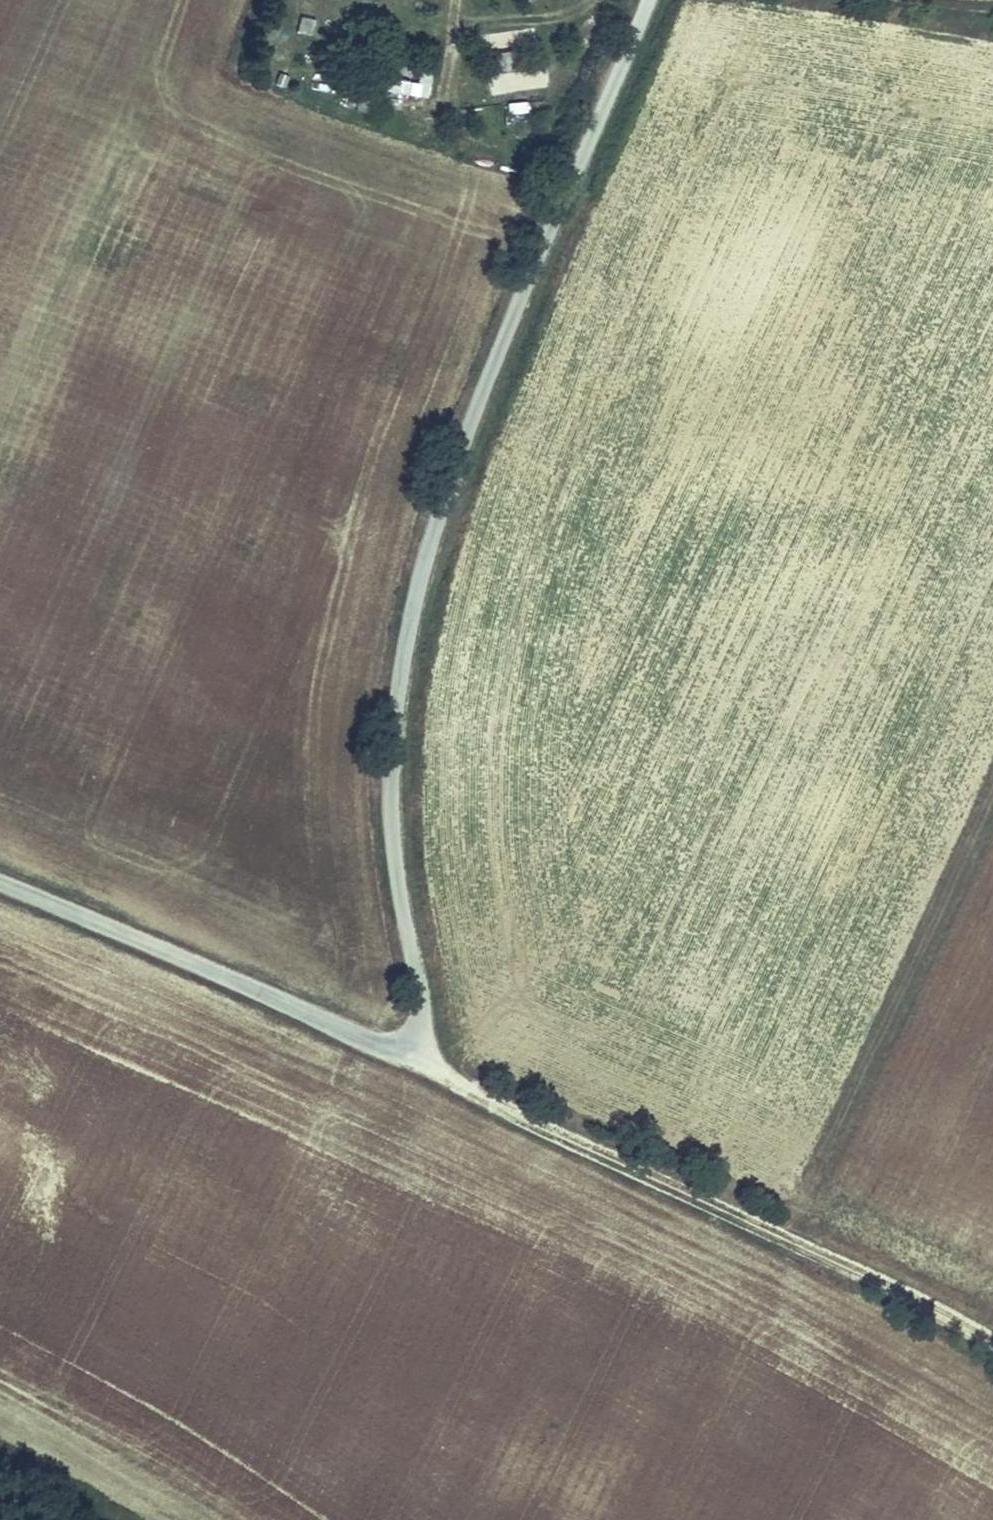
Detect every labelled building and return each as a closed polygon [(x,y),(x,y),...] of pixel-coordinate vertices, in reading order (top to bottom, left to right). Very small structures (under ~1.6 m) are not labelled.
[(428,105),(434,73),(420,72),(417,87),(388,81),(385,96),(428,105)] [(278,76),(274,88),(286,92),(289,80),(278,76)]
